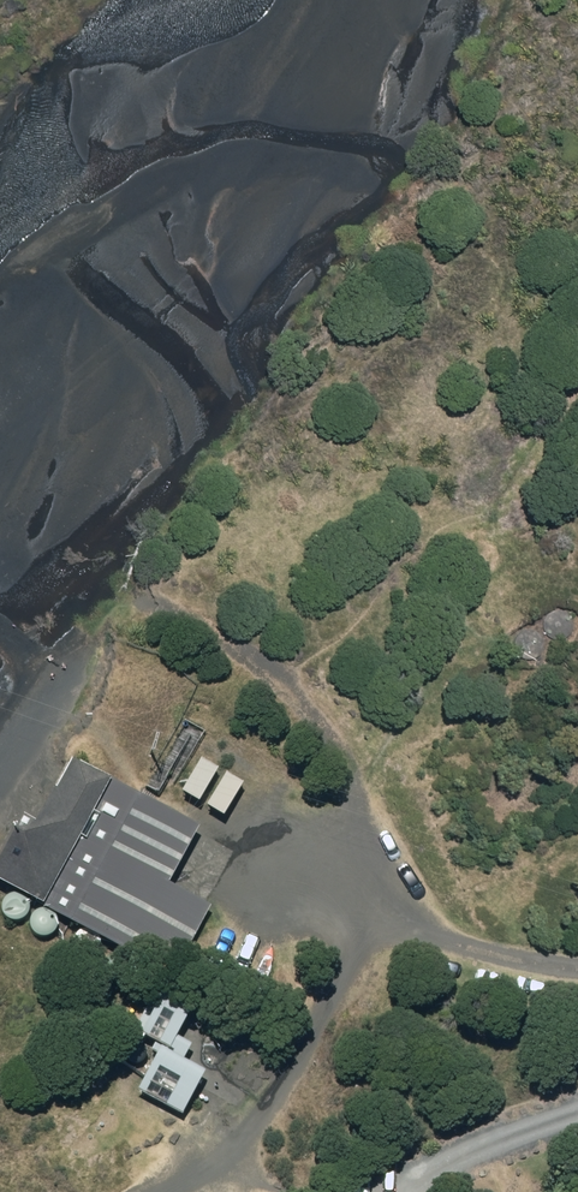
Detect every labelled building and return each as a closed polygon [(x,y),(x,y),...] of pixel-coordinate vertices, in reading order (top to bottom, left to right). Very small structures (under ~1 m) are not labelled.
[(70,762),(55,791),(16,771),(13,777),(0,770),(0,886),(171,978),(209,907),(167,886),(198,829),(70,762)] [(132,1032),(168,1052),(191,1011),(154,991),(132,1032)] [(189,1048),(176,1041),(168,1055),(182,1062),(189,1048)] [(136,1093),(181,1116),(202,1075),(156,1051),(136,1093)]
